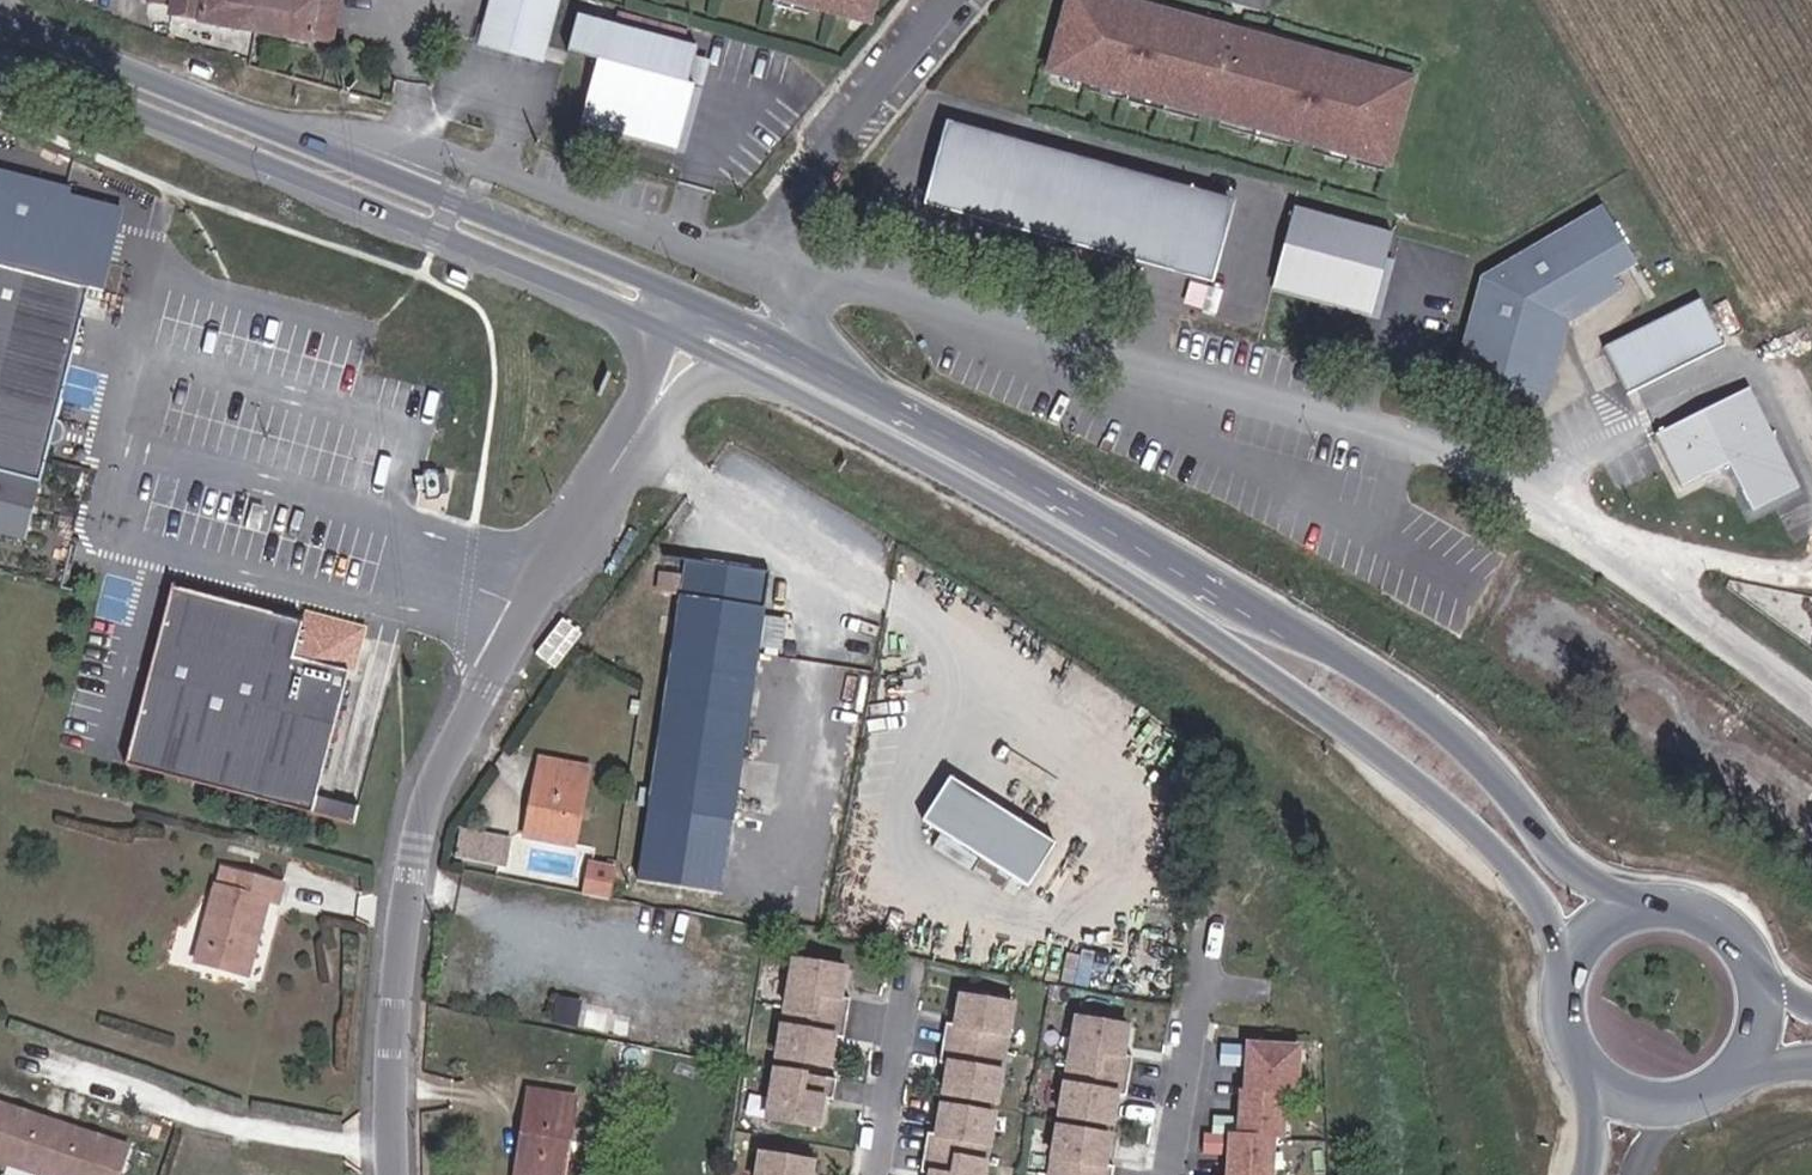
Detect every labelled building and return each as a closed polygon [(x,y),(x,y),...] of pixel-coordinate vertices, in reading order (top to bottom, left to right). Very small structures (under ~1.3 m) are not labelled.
[(163,15),(195,22),(195,27),(245,36),(251,0),(167,0),(163,15)] [(245,36),(305,48),(310,5),(310,0),(251,0),(245,36)] [(483,41),(541,56),(556,0),(494,0),(483,41)] [(872,18),(877,0),(805,0),(872,18)] [(1055,68),(1395,157),(1418,72),(1148,0),(1073,0),(1055,68)] [(579,13),(569,50),(600,58),(584,116),(682,142),(698,83),(691,82),(701,45),(579,13)] [(1237,198),(956,123),(935,199),(1217,274),(1237,198)] [(117,294),(136,219),(91,208),(93,198),(12,178),(15,168),(0,164),(0,264),(117,294)] [(131,298),(152,213),(93,198),(91,208),(136,219),(117,294),(131,298)] [(1492,269),(1466,367),(1547,388),(1567,311),(1621,284),(1613,271),(1648,250),(1619,200),(1492,269)] [(1396,227),(1298,201),(1278,276),(1376,302),(1396,227)] [(0,264),(0,533),(53,547),(117,294),(0,264)] [(1601,354),(1626,402),(1731,347),(1706,298),(1601,354)] [(1762,386),(1671,439),(1701,490),(1746,464),(1773,510),(1811,488),(1811,473),(1762,386)] [(429,481),(416,478),(414,496),(431,498),(429,481)] [(780,612),(786,571),(701,557),(654,880),(737,893),(775,645),(780,612)] [(334,824),(381,645),(192,599),(147,775),(334,824)] [(791,647),(796,615),(780,612),(775,645),(791,647)] [(583,847),(600,767),(555,760),(549,795),(544,795),(536,838),(583,847)] [(1075,869),(971,798),(941,843),(1045,914),(1075,869)] [(377,835),(381,817),(339,806),(334,824),(377,835)] [(522,843),(476,835),(471,860),(517,869),(522,843)] [(624,900),(628,870),(606,866),(600,895),(624,900)] [(311,885),(255,870),(225,971),(266,982),(289,901),(296,903),(308,906),(311,885)] [(786,1061),(839,1070),(844,1040),(853,1041),(860,1001),(850,999),(854,969),(802,961),(786,1061)] [(1017,1096),(1037,996),(987,986),(981,1018),(972,1016),(965,1053),(974,1054),(967,1086),(1017,1096)] [(1139,1054),(1144,1025),(1091,1016),(1073,1111),(1127,1122),(1132,1093),(1141,1095),(1149,1055),(1139,1054)] [(1286,1089),(1298,1090),(1301,1045),(1232,1041),(1232,1062),(1259,1066),(1255,1087),(1252,1087),(1249,1133),(1245,1132),(1216,1131),(1215,1152),(1243,1154),(1242,1174),(1282,1174),(1286,1089)] [(837,1082),(839,1070),(786,1061),(784,1074),(837,1082)] [(784,1074),(776,1124),(829,1132),(834,1103),(844,1104),(847,1083),(837,1082),(784,1074)] [(528,1174),(575,1174),(589,1093),(542,1085),(528,1174)] [(1015,1108),(1017,1096),(967,1086),(965,1098),(1015,1108)] [(1015,1108),(965,1098),(962,1098),(956,1130),(947,1126),(939,1166),(949,1168),(948,1174),(1002,1174),(1015,1108)] [(5,1107),(0,1122),(0,1161),(45,1174),(136,1174),(144,1151),(5,1107)] [(1127,1122),(1073,1111),(1070,1123),(1124,1133),(1127,1122)] [(1119,1163),(1124,1133),(1070,1123),(1060,1174),(1127,1174),(1129,1165),(1119,1163)] [(823,1169),(771,1160),(768,1174),(822,1174),(823,1169)]
